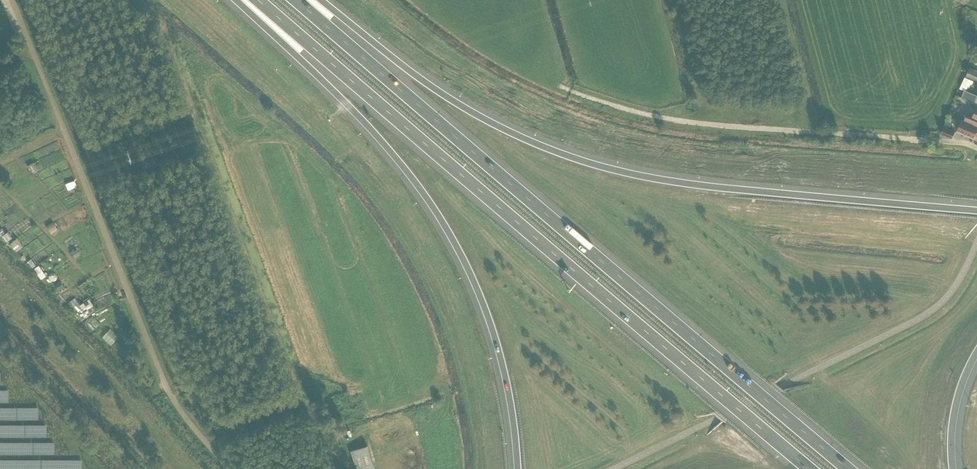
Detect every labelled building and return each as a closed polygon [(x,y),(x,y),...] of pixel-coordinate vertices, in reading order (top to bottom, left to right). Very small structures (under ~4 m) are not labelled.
[(976,80),(976,70),(970,67),(966,76),(976,81),(976,80)] [(965,77),(960,88),(965,90),(967,91),(969,85),(973,84),(974,81),(965,77)] [(974,102),(976,95),(967,91),(965,90),(962,97),(974,102)] [(973,116),(967,114),(964,120),(976,126),(976,106),(973,116)] [(976,135),(976,126),(962,120),(957,131),(974,138),(975,135),(976,135)] [(944,127),(942,133),(953,138),(956,132),(944,127)] [(12,241),(19,232),(17,229),(9,222),(8,220),(2,222),(9,214),(7,209),(2,204),(9,202),(5,193),(2,190),(0,192),(0,194),(3,200),(0,201),(0,231),(12,241)] [(15,239),(10,244),(14,249),(19,245),(15,239)] [(117,312),(105,316),(109,328),(121,324),(117,312)] [(119,339),(111,343),(114,349),(121,345),(119,339)] [(124,356),(129,352),(123,346),(118,350),(124,356)] [(366,444),(349,450),(355,468),(368,468),(374,467),(366,444)]
